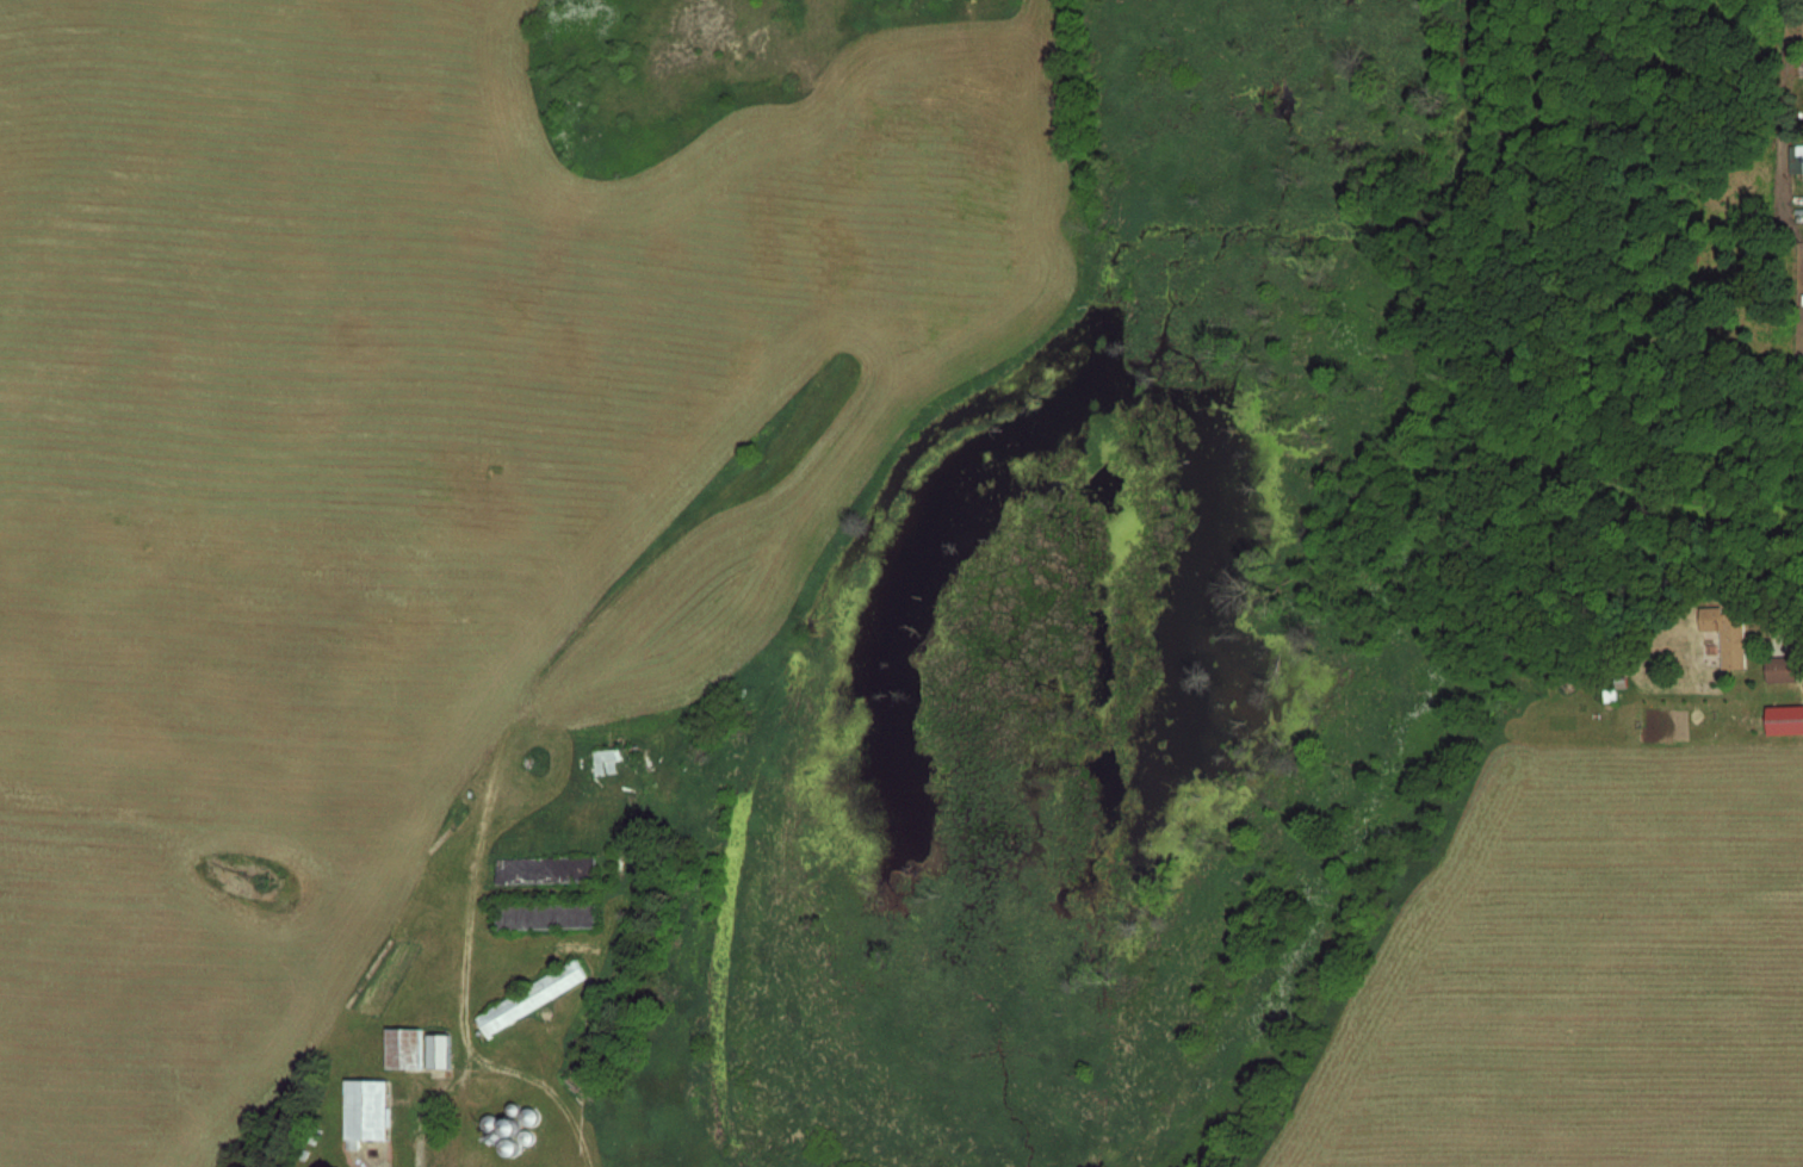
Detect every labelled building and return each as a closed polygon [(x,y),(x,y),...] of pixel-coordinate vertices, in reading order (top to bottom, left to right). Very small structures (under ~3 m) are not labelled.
[(1703,627),(1721,627),(1722,668),(1745,668),(1744,610),(1703,610),(1703,627)] [(1798,655),(1767,655),(1767,681),(1798,681),(1798,655)] [(1768,733),(1802,733),(1802,704),(1768,704),(1768,733)] [(627,773),(627,746),(588,747),(589,773),(627,773)] [(595,856),(498,857),(498,883),(596,882),(595,856)] [(499,928),(596,928),(596,901),(499,901),(499,928)] [(589,980),(579,960),(476,1012),(486,1033),(589,980)] [(388,1067),(422,1067),(422,1026),(388,1026),(388,1067)] [(429,1033),(429,1066),(450,1066),(450,1033),(429,1033)] [(389,1138),(389,1078),(347,1078),(347,1138),(389,1138)] [(535,1107),(522,1110),(525,1124),(539,1121),(535,1107)]
